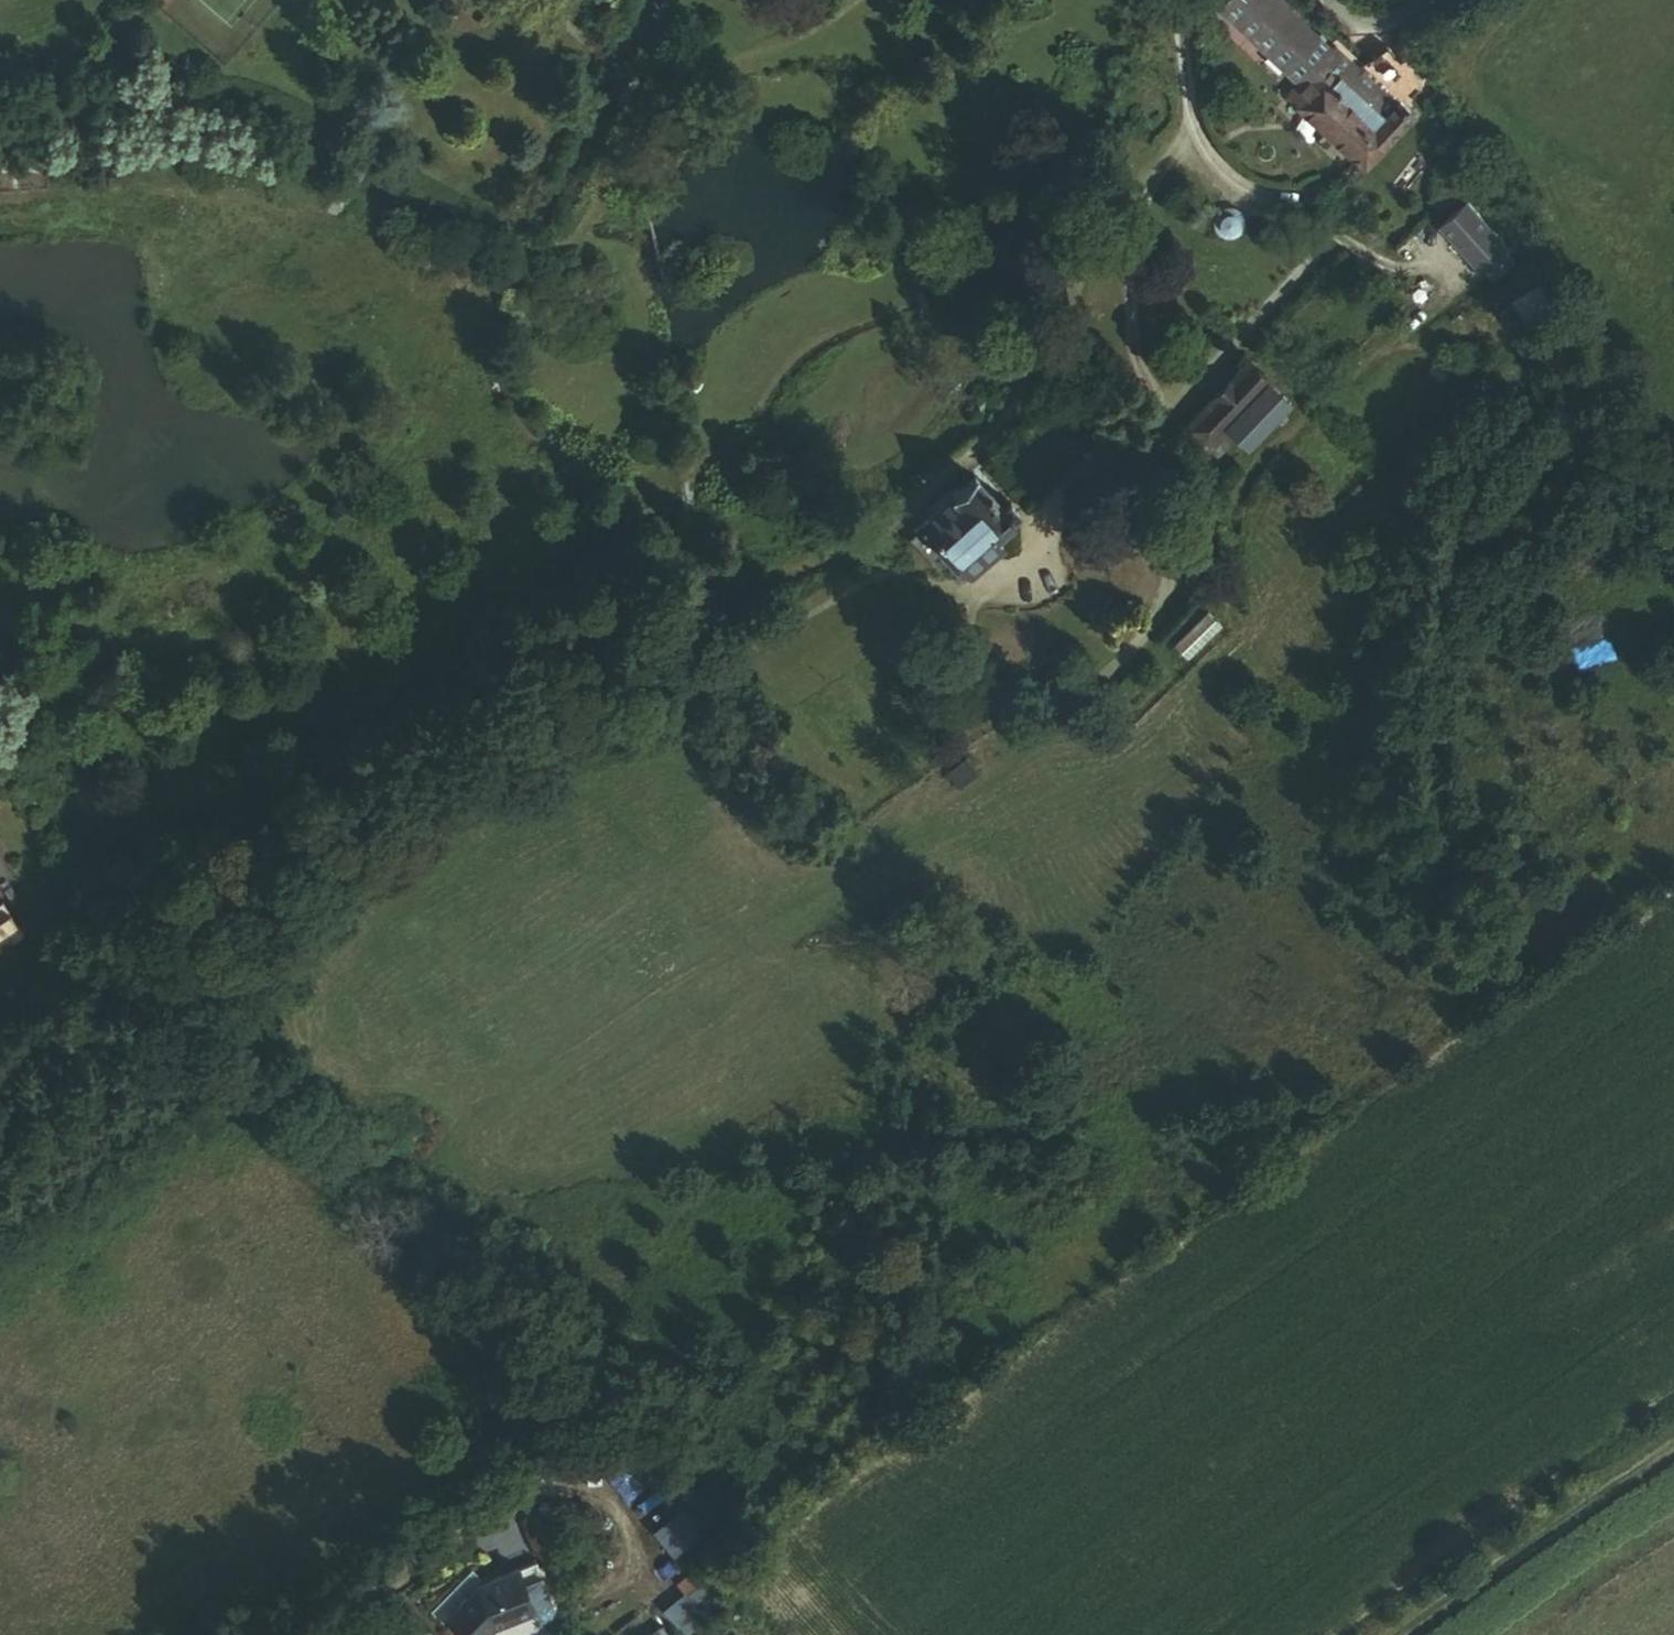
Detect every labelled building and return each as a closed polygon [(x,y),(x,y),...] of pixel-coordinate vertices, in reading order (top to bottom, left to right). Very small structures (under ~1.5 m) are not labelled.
[(1223,12),(1236,0),(1212,0),(1223,12)] [(1337,61),(1280,0),(1236,0),(1223,12),(1298,94),(1287,105),(1357,182),(1411,133),(1341,57),(1337,61)] [(629,97),(643,101),(649,83),(635,79),(629,97)] [(1483,281),(1515,260),(1476,210),(1447,232),(1483,281)] [(1233,248),(1241,246),(1247,238),(1245,229),(1239,224),(1228,226),(1223,234),(1226,244),(1233,248)] [(1245,458),(1285,413),(1264,395),(1270,388),(1250,370),(1194,433),(1205,443),(1199,450),(1226,474),(1235,464),(1228,458),(1236,450),(1245,458)] [(1004,546),(1000,542),(1021,525),(1011,513),(1003,519),(976,484),(926,523),(966,575),(1004,546)] [(1185,652),(1198,665),(1226,636),(1213,623),(1185,652)] [(668,1524),(654,1533),(667,1553),(682,1544),(668,1524)] [(449,1634),(484,1634),(485,1634),(526,1619),(511,1577),(470,1592),(438,1623),(449,1634)] [(657,1627),(651,1634),(668,1634),(657,1627)]
